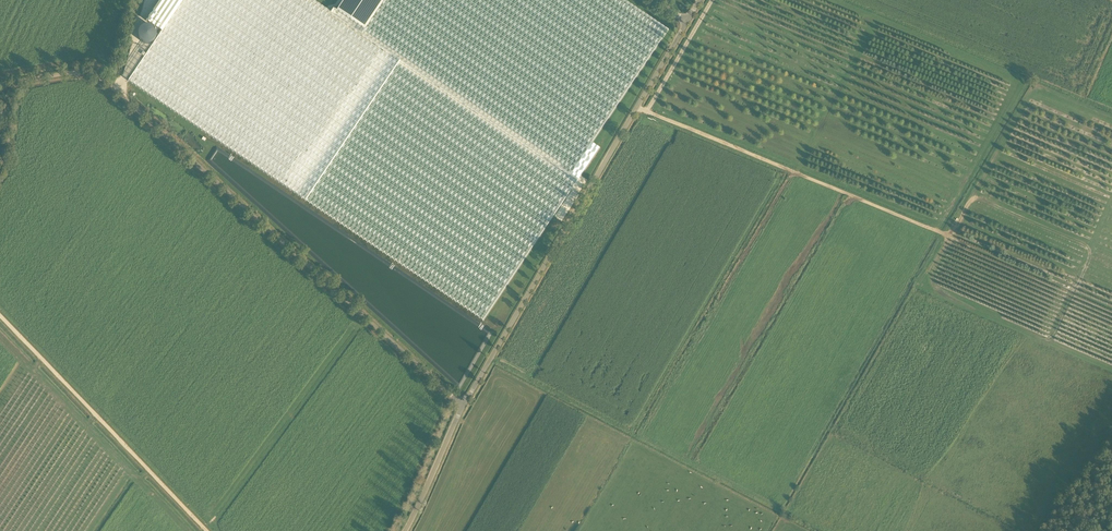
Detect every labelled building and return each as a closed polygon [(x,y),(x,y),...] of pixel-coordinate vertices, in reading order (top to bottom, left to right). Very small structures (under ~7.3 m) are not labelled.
[(579,180),(600,149),(592,143),(669,30),(624,0),(345,0),(338,10),(339,11),(335,16),(312,0),(160,0),(147,20),(162,31),(128,81),(484,320),(579,180)] [(135,41),(152,42),(153,27),(136,25),(135,41)]
